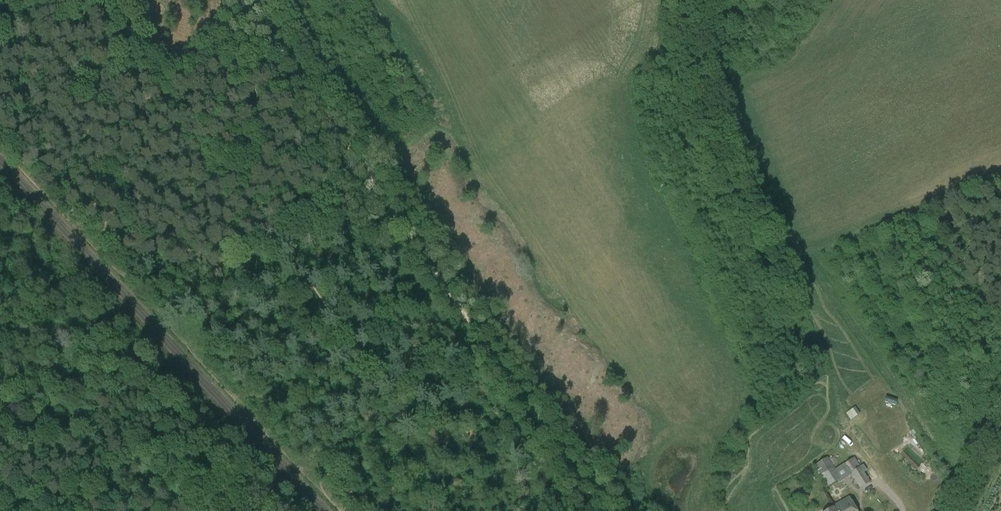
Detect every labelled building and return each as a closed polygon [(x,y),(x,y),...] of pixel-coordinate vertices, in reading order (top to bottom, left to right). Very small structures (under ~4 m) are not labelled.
[(845,412),(849,419),(856,416),(852,408),(845,412)] [(814,464),(827,485),(839,478),(826,457),(814,464)] [(854,457),(844,464),(860,489),(870,483),(854,457)] [(306,468),(312,475),(317,470),(311,464),(306,468)] [(835,506),(838,510),(857,510),(849,498),(835,506)]
